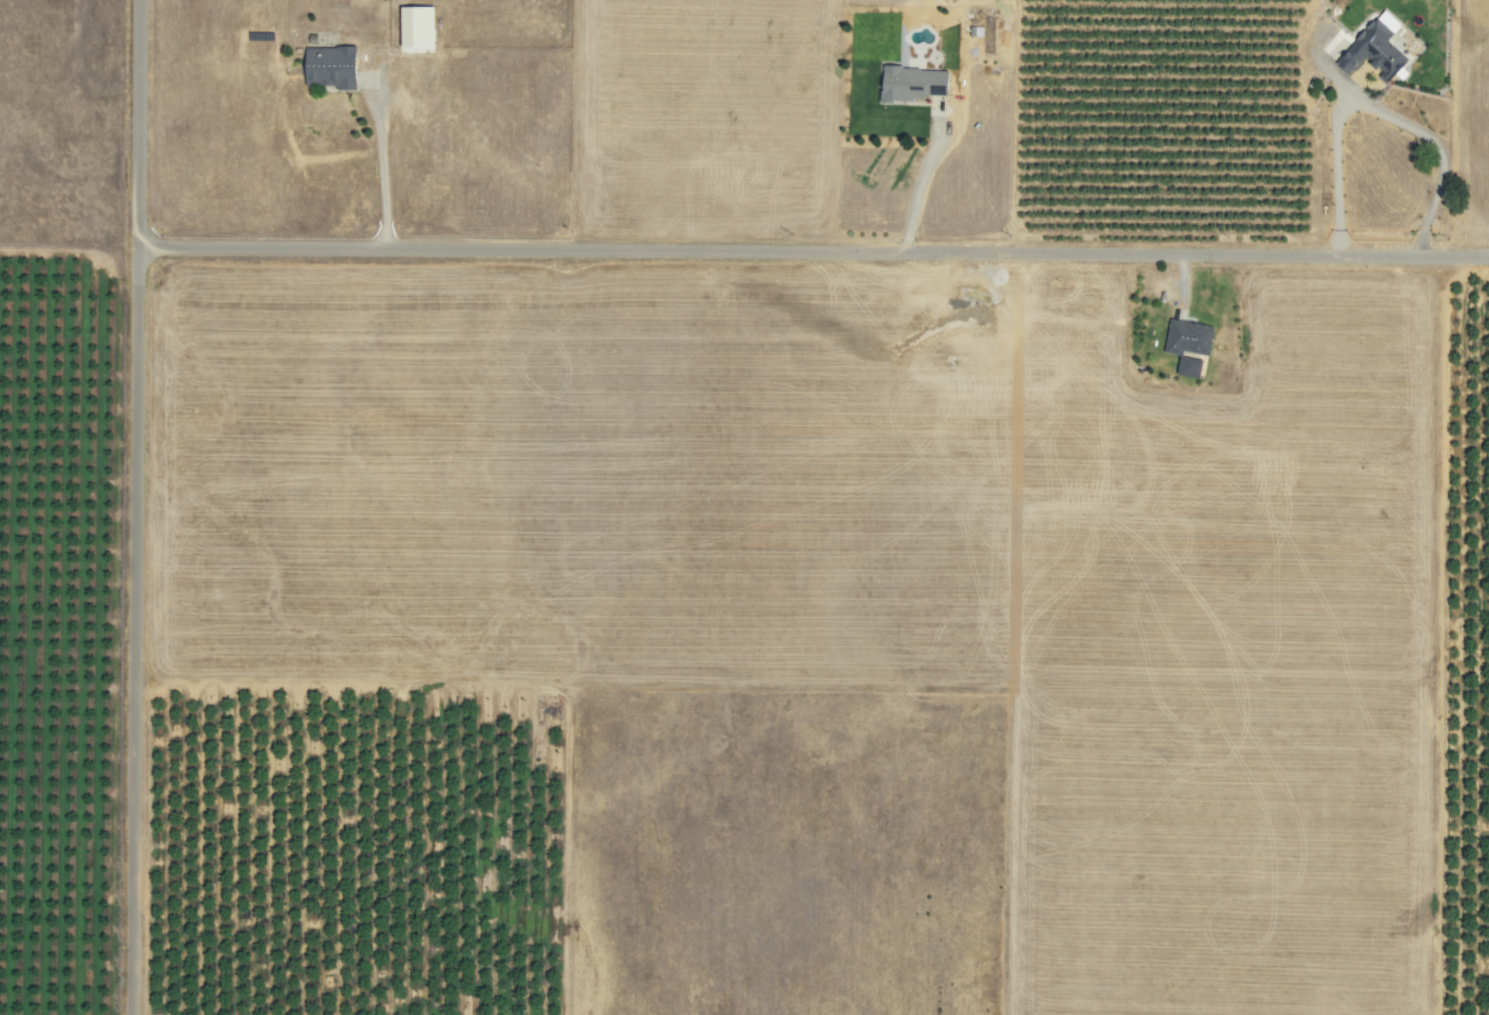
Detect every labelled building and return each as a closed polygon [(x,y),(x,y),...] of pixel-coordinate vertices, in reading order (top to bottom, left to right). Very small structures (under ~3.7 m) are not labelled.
[(435,6),(403,7),(404,47),(436,47),(435,6)] [(1403,58),(1383,41),(1397,24),(1378,8),(1351,40),(1338,29),(1319,51),(1345,74),(1359,59),(1384,81),(1403,58)] [(358,90),(358,47),(308,47),(308,86),(338,87),(338,90),(358,90)] [(950,68),(882,68),(882,100),(932,100),(932,85),(941,85),(941,94),(950,94),(950,68)] [(1204,359),(1211,327),(1166,318),(1159,352),(1175,355),(1172,374),(1195,379),(1199,358),(1204,359)]
